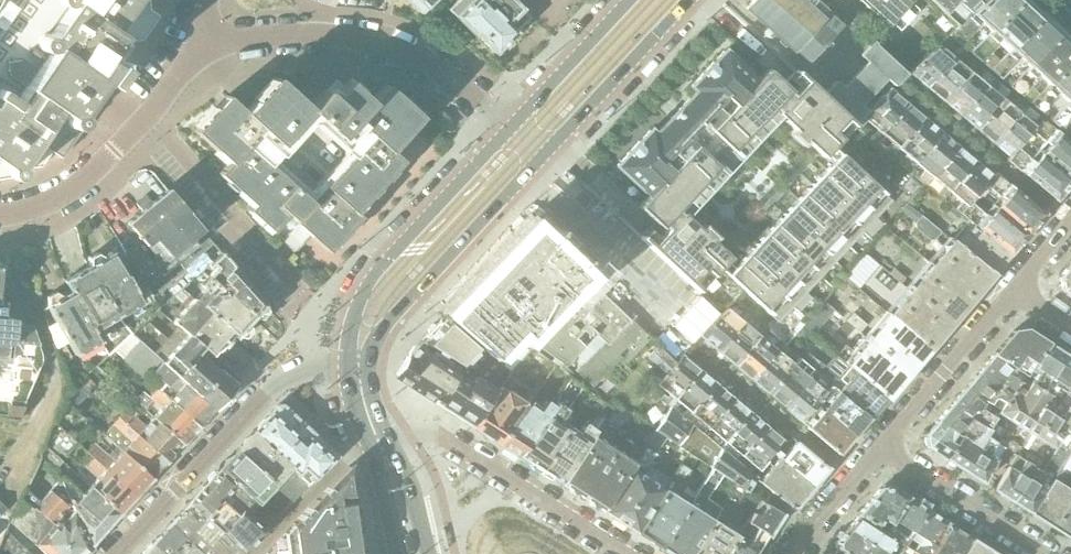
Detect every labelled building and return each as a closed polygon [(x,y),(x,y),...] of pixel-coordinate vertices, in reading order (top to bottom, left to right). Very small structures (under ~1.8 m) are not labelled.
[(73,5),(51,36),(47,35),(43,36),(40,39),(38,42),(38,46),(40,49),(43,52),(47,52),(51,51),(51,52),(37,72),(22,61),(9,64),(11,77),(26,87),(21,95),(1,81),(0,81),(0,163),(16,173),(59,112),(73,122),(66,132),(63,130),(59,130),(55,131),(53,133),(49,138),(48,140),(47,144),(48,148),(51,151),(61,158),(94,110),(123,70),(115,64),(114,67),(105,61),(117,43),(122,37),(114,31),(135,0),(65,0),(73,5)] [(426,8),(434,0),(417,0),(426,8)] [(512,0),(458,0),(448,10),(474,36),(476,34),(495,53),(530,18),(512,0)] [(822,17),(819,15),(824,9),(815,0),(754,0),(746,9),(790,48),(791,46),(808,62),(815,55),(819,59),(832,46),(827,42),(834,34),(819,20),(822,17)] [(889,26),(891,24),(900,33),(920,10),(911,2),(912,0),(860,0),(889,26)] [(987,0),(931,0),(945,13),(958,25),(987,0)] [(1021,0),(987,0),(958,25),(949,34),(972,54),(1023,2),(1021,0)] [(972,54),(991,71),(1041,18),(1023,2),(972,54)] [(1030,67),(1060,36),(1041,18),(991,71),(1002,79),(1021,60),(1030,67)] [(1022,96),(1030,102),(1030,103),(1032,105),(1070,62),(1070,46),(1060,36),(1030,67),(1010,86),(1022,97),(1022,96)] [(862,116),(867,110),(861,105),(886,78),(895,86),(907,74),(874,44),(875,43),(872,40),(859,55),(866,61),(843,87),(836,79),(832,84),(833,85),(823,95),(854,123),(862,116)] [(909,72),(926,87),(957,58),(956,58),(962,51),(958,48),(951,55),(939,44),(909,72)] [(649,195),(756,81),(747,73),(724,52),(722,54),(723,54),(714,63),(713,63),(712,64),(712,65),(703,74),(701,76),(702,76),(693,86),(693,85),(691,87),(697,92),(680,109),(671,118),(671,119),(655,136),(650,131),(648,133),(649,133),(640,143),(639,142),(638,144),(629,154),(629,153),(627,155),(628,156),(619,165),(617,166),(640,188),(641,189),(642,188),(649,195)] [(942,100),(972,72),(978,65),(972,59),(966,66),(957,58),(926,87),(942,100)] [(1032,105),(1041,113),(1042,113),(1052,122),(1070,100),(1070,62),(1032,105)] [(877,218),(893,202),(833,147),(854,124),(806,80),(793,94),(790,91),(766,69),(756,81),(649,195),(638,207),(661,229),(664,232),(650,247),(698,292),(721,314),(743,291),(778,324),(793,308),(807,293),(821,278),(835,263),(849,248),(863,233),(877,218)] [(959,114),(989,86),(988,85),(993,78),(986,71),(979,78),(972,72),(942,100),(959,114)] [(400,161),(389,151),(420,117),(384,85),(373,97),(372,96),(368,101),(347,82),(343,86),(336,80),(310,110),(275,78),(244,112),(227,96),(195,132),(229,163),(218,174),(252,205),(247,211),(270,232),(286,215),(327,253),(360,217),(354,212),(400,161)] [(1014,83),(1009,78),(1006,82),(1010,86),(1014,83)] [(959,114),(977,129),(1011,92),(1002,85),(996,92),(989,86),(959,114)] [(873,141),(906,104),(890,90),(867,110),(862,116),(877,129),(870,138),(873,141)] [(995,144),(1027,105),(1021,100),(1017,105),(1018,106),(1016,109),(1011,105),(1018,98),(1011,92),(977,129),(995,144)] [(1052,122),(1063,130),(1070,122),(1070,100),(1052,122)] [(891,157),(898,148),(924,118),(906,104),(873,141),(878,145),(885,136),(892,142),(885,151),(891,157)] [(995,144),(1009,156),(1025,138),(1042,118),(1027,105),(995,144)] [(915,162),(940,133),(924,118),(898,148),(906,154),(899,163),(908,171),(915,162)] [(1042,118),(1025,138),(1025,139),(1032,131),(1045,142),(1039,150),(1070,177),(1070,143),(1042,118)] [(933,176),(958,147),(940,133),(915,162),(925,170),(919,178),(926,184),(933,176)] [(1039,150),(1031,159),(1018,148),(1025,139),(1025,138),(1009,156),(1007,160),(1055,201),(1070,182),(1070,177),(1039,150)] [(950,191),(975,161),(958,147),(933,176),(943,186),(937,193),(944,199),(950,191)] [(975,196),(986,184),(992,176),(975,161),(950,191),(962,201),(956,209),(961,213),(971,202),(976,197),(975,196)] [(992,204),(1027,234),(1044,214),(995,173),(992,176),(986,184),(999,196),(992,204)] [(121,266),(139,293),(147,286),(153,297),(182,272),(212,243),(200,228),(199,229),(185,213),(186,212),(167,190),(152,203),(146,196),(136,204),(142,211),(128,224),(141,239),(125,253),(129,259),(121,266)] [(1010,254),(1027,234),(992,204),(984,214),(971,202),(961,213),(969,219),(1010,254)] [(960,214),(950,205),(944,213),(954,221),(960,214)] [(941,230),(928,219),(921,226),(934,237),(941,230)] [(992,275),(1010,254),(969,219),(951,240),(992,275)] [(505,366),(526,340),(529,338),(532,341),(566,366),(596,334),(604,340),(576,370),(593,386),(620,357),(625,363),(626,364),(650,338),(633,322),(601,293),(538,233),(540,232),(533,226),(532,227),(524,220),(512,233),(510,231),(511,230),(508,228),(439,302),(451,313),(446,317),(492,356),(505,366)] [(992,275),(951,240),(930,265),(971,300),(992,275)] [(144,301),(139,293),(121,266),(114,253),(105,258),(98,254),(98,253),(89,258),(89,259),(89,268),(119,316),(144,301)] [(209,265),(204,269),(209,273),(217,280),(255,318),(262,320),(268,313),(266,306),(221,253),(210,262),(213,264),(210,267),(209,265)] [(1060,277),(1059,277),(1061,290),(1062,290),(1070,296),(1070,264),(1060,277)] [(929,349),(971,300),(930,265),(888,314),(929,349)] [(119,316),(89,268),(79,273),(76,267),(63,274),(66,280),(64,281),(71,293),(94,331),(95,330),(119,316)] [(894,268),(890,273),(899,281),(902,284),(906,278),(894,268)] [(249,325),(255,318),(217,280),(209,273),(204,269),(203,270),(207,275),(200,284),(204,288),(196,297),(233,335),(237,338),(238,337),(245,338),(251,332),(249,325)] [(899,281),(890,273),(888,272),(882,279),(893,288),(899,281)] [(160,308),(169,317),(211,355),(213,356),(218,351),(233,335),(196,297),(184,287),(180,291),(187,297),(182,303),(174,295),(160,308)] [(94,331),(71,293),(63,297),(56,293),(56,292),(47,297),(47,298),(48,306),(51,313),(75,356),(102,341),(95,330),(94,331)] [(803,326),(812,334),(813,335),(834,310),(824,301),(803,326)] [(720,353),(751,317),(749,316),(734,302),(721,316),(701,337),(720,353)] [(14,345),(17,320),(4,319),(5,304),(0,303),(0,344),(14,345)] [(185,383),(214,410),(236,388),(205,361),(211,355),(169,317),(168,318),(161,312),(149,325),(156,331),(157,330),(160,333),(151,344),(158,351),(155,354),(160,358),(159,358),(163,362),(174,371),(173,372),(185,383)] [(867,324),(853,313),(847,321),(860,332),(867,324)] [(887,399),(929,349),(888,314),(855,353),(845,345),(836,356),(846,364),(845,364),(849,368),(887,399)] [(428,336),(421,343),(477,377),(485,381),(492,386),(504,368),(511,373),(534,346),(526,340),(505,366),(492,356),(446,317),(440,324),(433,325),(429,329),(428,336)] [(720,353),(736,367),(767,331),(762,326),(756,332),(751,328),(757,322),(751,317),(720,353)] [(19,343),(38,344),(32,325),(21,324),(19,343)] [(810,336),(812,334),(803,326),(795,335),(798,337),(810,336)] [(1025,374),(1046,343),(1026,330),(1013,332),(994,354),(1025,374)] [(753,381),(784,345),(767,331),(736,367),(753,381)] [(146,380),(163,362),(159,358),(160,358),(155,354),(148,347),(134,335),(133,334),(115,350),(124,358),(123,359),(146,380)] [(477,377),(421,343),(408,357),(397,374),(398,380),(473,428),(498,390),(492,386),(485,381),(477,377)] [(1046,343),(1025,374),(1023,377),(1042,390),(1066,356),(1046,343)] [(668,404),(671,407),(676,400),(700,371),(683,356),(676,363),(658,345),(648,356),(665,373),(657,383),(670,395),(667,398),(664,394),(660,399),(668,404)] [(769,395),(801,358),(794,352),(788,359),(784,356),(789,349),(784,345),(753,381),(769,395)] [(994,354),(979,373),(1011,394),(1017,385),(1023,377),(1025,374),(994,354)] [(1066,356),(1042,390),(1058,400),(1059,401),(1060,402),(1070,386),(1070,359),(1066,356)] [(769,395),(787,409),(824,366),(819,362),(818,363),(817,362),(812,368),(801,358),(769,395)] [(166,379),(173,372),(174,371),(163,362),(153,372),(163,382),(157,388),(200,427),(214,410),(185,383),(178,390),(166,379)] [(808,429),(825,410),(840,392),(837,390),(828,382),(822,388),(817,383),(822,377),(827,381),(834,374),(824,366),(787,409),(808,428),(808,429)] [(871,418),(887,399),(849,368),(840,378),(845,382),(837,390),(840,392),(871,418)] [(676,400),(671,407),(687,420),(692,414),(717,385),(700,371),(676,400)] [(1011,394),(979,373),(966,388),(1000,410),(1011,394)] [(519,457),(541,471),(574,415),(567,409),(583,386),(570,376),(555,399),(558,401),(554,406),(519,457)] [(998,413),(1018,425),(1042,390),(1023,377),(1017,385),(1011,394),(1000,410),(998,413)] [(687,420),(704,434),(709,428),(734,399),(717,385),(692,414),(687,420)] [(500,445),(529,404),(501,386),(498,390),(473,428),(500,445)] [(1060,402),(1061,402),(1066,394),(1070,397),(1070,386),(1060,402)] [(184,444),(200,427),(157,388),(149,396),(143,391),(136,400),(146,409),(154,400),(162,408),(154,416),(184,444)] [(982,426),(987,430),(993,421),(998,413),(1000,410),(966,388),(951,406),(982,426)] [(1034,436),(1058,400),(1042,390),(1018,425),(1034,436)] [(871,418),(840,392),(825,410),(855,436),(871,418)] [(519,457),(554,406),(546,399),(544,404),(534,397),(529,404),(500,445),(519,457)] [(721,438),(726,443),(751,414),(734,399),(709,428),(704,434),(716,444),(721,438)] [(1065,432),(1070,423),(1070,409),(1068,407),(1067,406),(1061,415),(1054,410),(1059,401),(1058,400),(1034,436),(1055,449),(1058,444),(1065,432)] [(184,444),(154,416),(146,425),(137,418),(140,414),(131,405),(127,409),(126,408),(120,415),(119,416),(168,461),(184,444)] [(251,434),(279,460),(308,430),(284,407),(281,406),(279,406),(278,407),(271,414),(270,414),(251,434)] [(982,426),(951,406),(937,422),(961,438),(962,436),(970,442),(975,435),(982,426)] [(716,444),(704,434),(687,420),(671,407),(655,430),(667,439),(687,452),(697,459),(712,469),(721,475),(736,484),(745,490),(746,491),(755,478),(740,464),(732,458),(716,444)] [(839,455),(855,436),(825,410),(808,429),(839,455)] [(742,457),(767,427),(751,414),(726,443),(737,452),(732,458),(740,464),(744,458),(742,457)] [(541,471),(562,485),(603,419),(602,418),(595,430),(586,423),(577,436),(568,430),(577,417),(574,415),(541,471)] [(168,461),(119,416),(103,434),(122,451),(152,478),(168,461)] [(578,494),(604,512),(647,445),(646,445),(653,434),(650,432),(642,444),(625,433),(603,419),(562,485),(577,495),(578,494)] [(947,460),(964,471),(987,435),(991,430),(1000,437),(1004,430),(996,425),(997,423),(993,421),(987,430),(982,426),(975,435),(970,442),(962,436),(961,438),(947,460)] [(947,460),(961,438),(937,422),(926,435),(927,448),(928,448),(947,460)] [(773,453),(776,456),(780,452),(787,443),(784,440),(783,441),(767,427),(742,457),(744,458),(758,470),(773,453)] [(279,460),(307,487),(337,456),(309,429),(308,430),(279,460)] [(636,533),(665,488),(642,474),(646,469),(650,467),(659,453),(659,452),(667,439),(655,430),(653,434),(646,445),(647,445),(604,512),(636,533)] [(291,503),(307,487),(279,460),(251,434),(236,452),(291,503)] [(987,435),(964,471),(983,483),(998,459),(989,454),(997,442),(987,435)] [(93,457),(136,496),(152,478),(122,451),(114,460),(106,452),(109,449),(98,440),(95,443),(94,443),(87,451),(93,457)] [(778,458),(813,486),(828,469),(806,450),(796,442),(784,455),(780,452),(776,456),(778,458)] [(1011,501),(1030,514),(1070,452),(1066,449),(1058,444),(1055,449),(1057,450),(1042,472),(1034,467),(1011,501)] [(64,461),(47,447),(42,458),(56,470),(64,461)] [(1053,528),(1070,500),(1070,491),(1059,483),(1065,474),(1070,473),(1070,472),(1070,451),(1070,452),(1030,514),(1053,528)] [(291,503),(236,452),(219,470),(252,499),(258,504),(259,502),(262,505),(261,505),(275,520),(291,503)] [(651,542),(660,548),(696,492),(685,486),(681,492),(677,489),(697,459),(687,452),(665,488),(636,533),(638,534),(651,542)] [(994,490),(1011,501),(1034,467),(1016,455),(994,490)] [(111,524),(136,496),(93,457),(86,466),(99,478),(90,488),(82,496),(108,519),(111,524)] [(796,507),(813,486),(778,458),(759,481),(789,507),(796,507)] [(358,514),(351,466),(350,466),(284,534),(287,553),(363,553),(358,514)] [(721,507),(706,497),(721,475),(712,469),(696,492),(660,548),(660,549),(662,550),(662,549),(669,553),(693,553),(721,507)] [(187,505),(241,553),(242,553),(268,527),(250,510),(247,514),(242,509),(252,499),(219,470),(187,505)] [(60,479),(70,503),(90,548),(93,544),(111,524),(108,519),(82,496),(62,477),(60,479)] [(49,526),(70,503),(60,479),(50,489),(51,490),(40,501),(28,490),(25,497),(36,506),(31,511),(49,526)] [(740,530),(725,520),(745,490),(736,484),(721,507),(693,553),(725,553),(740,530)] [(857,516),(885,533),(907,497),(892,488),(892,487),(879,489),(879,490),(857,516)] [(905,546),(928,511),(907,497),(885,533),(897,540),(905,546)] [(745,522),(767,536),(781,514),(760,499),(745,522)] [(1053,528),(1070,540),(1070,500),(1053,528)] [(49,526),(31,511),(21,501),(12,519),(35,541),(49,526)] [(49,526),(35,541),(36,543),(36,544),(47,553),(84,553),(90,548),(70,503),(49,526)] [(187,505),(168,526),(199,553),(241,553),(187,505)] [(948,524),(928,511),(910,539),(918,544),(913,552),(912,551),(910,553),(929,553),(948,524)] [(857,516),(836,542),(835,542),(836,550),(843,553),(888,553),(897,540),(885,533),(857,516)] [(740,530),(725,553),(755,553),(767,536),(745,522),(740,530)] [(948,524),(929,553),(964,553),(973,540),(948,524)] [(22,544),(28,538),(15,526),(11,530),(10,526),(0,547),(0,553),(33,553),(22,544)] [(168,526),(150,545),(161,553),(199,553),(168,526)] [(994,553),(973,540),(964,553),(994,553)] [(150,545),(142,553),(161,553),(150,545)]
